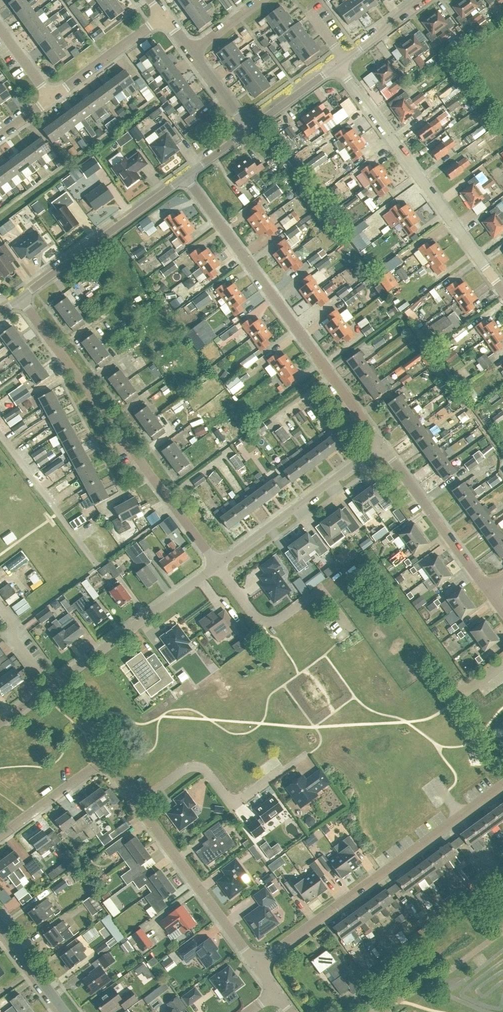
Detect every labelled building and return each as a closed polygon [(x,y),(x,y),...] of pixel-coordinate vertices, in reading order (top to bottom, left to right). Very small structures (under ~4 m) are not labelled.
[(8,4),(16,14),(28,5),(27,4),(25,0),(13,0),(8,4)] [(16,14),(23,24),(36,15),(35,14),(30,8),(37,3),(35,0),(32,0),(27,4),(28,5),(16,14)] [(116,1),(115,0),(96,0),(98,2),(101,6),(95,10),(97,12),(90,17),(93,21),(105,12),(103,10),(116,1)] [(184,9),(196,0),(177,0),(184,9)] [(198,2),(201,0),(196,0),(184,9),(191,19),(204,10),(203,8),(198,2)] [(227,0),(218,0),(226,11),(232,7),(227,0)] [(346,2),(339,7),(338,5),(339,4),(336,0),(334,0),(331,2),(348,25),(357,18),(346,2)] [(358,0),(349,0),(346,2),(357,18),(367,11),(358,0)] [(367,11),(376,4),(373,0),(358,0),(367,11)] [(476,9),(479,13),(485,8),(480,1),(476,4),(473,0),(464,0),(462,2),(470,13),(476,9)] [(111,20),(123,11),(116,1),(103,10),(105,12),(110,19),(103,23),(106,27),(113,22),(111,20)] [(464,18),(470,13),(462,2),(453,8),(459,16),(456,19),(461,26),(467,22),(464,18)] [(212,21),(206,12),(212,7),(209,3),(203,8),(204,10),(191,19),(199,30),(212,21)] [(272,28),(288,16),(281,7),(258,23),(261,28),(266,25),(265,23),(267,22),(272,28)] [(36,15),(23,24),(31,35),(43,25),(42,24),(38,18),(45,13),(42,9),(35,14),(36,15)] [(73,13),(76,18),(82,14),(78,9),(73,13)] [(64,20),(69,16),(64,10),(59,13),(64,20)] [(439,31),(445,26),(448,30),(454,26),(449,18),(444,22),(437,12),(430,18),(439,31)] [(82,14),(76,18),(80,22),(85,19),(82,14)] [(478,14),(473,17),(477,22),(481,18),(478,14)] [(282,35),(295,25),(288,16),(272,28),(277,34),(274,36),(273,35),(269,38),(272,43),(282,35)] [(473,17),(468,21),(472,25),(477,22),(473,17)] [(72,29),(78,25),(72,18),(66,22),(72,29)] [(430,18),(427,20),(425,21),(423,23),(430,33),(426,36),(431,43),(437,39),(434,35),(439,31),(430,18)] [(43,25),(31,35),(38,45),(51,36),(49,34),(52,32),(56,28),(49,19),(42,24),(43,25)] [(258,23),(253,27),(257,31),(261,28),(258,23)] [(282,49),(305,33),(298,23),(295,25),(282,35),(287,41),(284,43),(284,42),(279,45),(282,49)] [(88,34),(94,29),(90,24),(84,29),(88,34)] [(51,36),(38,45),(46,55),(58,46),(57,45),(64,39),(56,28),(52,32),(49,34),(51,36)] [(91,36),(95,42),(105,34),(101,29),(91,36)] [(447,31),(442,35),(446,40),(451,36),(447,31)] [(406,43),(415,54),(417,58),(423,54),(429,50),(424,42),(426,41),(419,32),(405,42),(406,43)] [(296,54),(312,42),(305,33),(282,49),(285,54),(290,50),(289,49),(291,47),(296,54)] [(446,40),(442,35),(438,38),(441,43),(446,40)] [(216,54),(224,64),(239,52),(235,46),(237,44),(238,45),(242,42),(239,37),(216,54)] [(58,46),(46,55),(54,66),(66,57),(60,48),(67,43),(64,39),(57,45),(58,46)] [(264,48),(270,44),(265,39),(260,43),(264,48)] [(144,52),(151,47),(147,41),(140,46),(144,52)] [(319,52),(312,42),(296,54),(301,60),(298,62),(297,60),(293,64),(296,68),(319,52)] [(415,54),(406,43),(398,49),(404,57),(400,60),(405,68),(411,63),(408,59),(415,54)] [(274,54),(277,52),(272,45),(269,48),(274,54)] [(142,63),(137,66),(142,74),(147,70),(154,65),(154,66),(167,57),(159,46),(140,60),(141,62),(142,63)] [(255,54),(260,51),(256,46),(252,50),(255,54)] [(74,58),(80,54),(76,49),(70,53),(74,58)] [(285,54),(282,49),(274,55),(278,60),(286,54),(285,54)] [(244,58),(239,52),(224,64),(231,73),(234,71),(250,59),(252,58),(253,56),(250,52),(246,55),(246,57),(244,58)] [(256,62),(260,59),(257,54),(253,56),(252,58),(255,63),(256,62)] [(264,62),(270,58),(266,54),(261,58),(264,62)] [(435,64),(440,60),(436,55),(431,59),(435,64)] [(420,56),(415,60),(419,65),(424,61),(420,56)] [(142,74),(141,74),(144,78),(150,74),(157,69),(161,75),(162,76),(174,67),(167,57),(154,66),(154,65),(147,70),(142,74)] [(241,80),(263,63),(260,59),(256,62),(257,63),(254,65),(250,59),(234,71),(241,80)] [(424,61),(419,65),(422,70),(427,66),(424,61)] [(262,71),(266,67),(263,63),(241,80),(248,90),(263,78),(259,71),(261,70),(262,71)] [(389,81),(394,77),(396,80),(403,75),(398,68),(394,71),(387,63),(380,68),(389,81)] [(161,75),(155,80),(157,84),(164,79),(169,85),(169,86),(181,77),(174,67),(162,76),(161,75)] [(385,84),(389,81),(380,68),(377,70),(375,72),(364,80),(370,88),(375,85),(380,92),(386,101),(398,92),(396,90),(391,93),(388,89),(386,87),(387,87),(385,84)] [(125,70),(114,78),(123,90),(125,89),(131,96),(136,92),(138,90),(140,92),(142,95),(149,90),(147,87),(140,78),(135,82),(134,83),(125,70)] [(277,76),(280,80),(285,76),(282,72),(277,76)] [(429,81),(435,77),(431,72),(425,76),(429,81)] [(150,74),(144,78),(149,85),(154,80),(150,74)] [(181,77),(169,86),(176,95),(176,96),(189,87),(181,77)] [(114,78),(104,85),(113,98),(115,97),(121,92),(126,99),(130,96),(131,96),(125,89),(123,90),(114,78)] [(268,84),(263,78),(248,90),(255,99),(277,82),(274,78),(270,81),(270,82),(268,84)] [(154,92),(159,88),(154,81),(148,85),(154,92)] [(397,81),(392,85),(396,90),(401,86),(397,81)] [(453,82),(442,93),(449,100),(460,88),(453,82)] [(1,105),(11,98),(2,85),(0,86),(0,105),(1,105)] [(103,106),(105,104),(111,100),(116,107),(120,104),(115,97),(113,98),(104,85),(94,93),(103,106)] [(396,90),(392,85),(388,89),(391,93),(396,90)] [(176,95),(169,100),(172,103),(172,104),(179,99),(184,105),(184,106),(196,97),(189,87),(176,96),(176,95)] [(437,96),(432,91),(425,98),(430,103),(437,96)] [(451,113),(471,97),(466,91),(445,106),(451,113)] [(396,116),(413,103),(411,101),(409,98),(410,98),(405,92),(397,98),(400,101),(391,108),(396,116)] [(94,93),(84,100),(93,113),(95,112),(100,118),(100,119),(106,114),(110,111),(105,104),(103,106),(94,93)] [(413,103),(396,116),(402,124),(411,116),(414,120),(422,114),(417,108),(417,109),(415,106),(416,106),(425,99),(421,94),(411,101),(413,103)] [(164,96),(159,99),(163,105),(168,101),(164,96)] [(194,114),(203,107),(196,97),(184,106),(184,105),(177,110),(180,114),(186,109),(191,116),(185,121),(189,127),(199,120),(194,114)] [(84,100),(74,108),(83,120),(85,119),(91,115),(96,121),(100,119),(100,118),(95,112),(93,113),(84,100)] [(347,116),(354,110),(346,100),(339,105),(347,116)] [(133,112),(138,109),(134,103),(129,106),(133,112)] [(166,108),(164,109),(169,116),(175,111),(170,104),(166,108)] [(320,128),(325,134),(338,124),(333,118),(332,118),(326,110),(321,113),(317,107),(309,113),(310,114),(320,128)] [(74,108),(64,115),(73,128),(75,127),(81,122),(92,138),(96,135),(85,119),(83,120),(74,108)] [(152,120),(161,114),(158,110),(149,116),(152,120)] [(307,137),(320,128),(310,114),(302,120),(306,126),(301,129),(307,137)] [(64,134),(70,130),(76,137),(80,134),(75,127),(73,128),(64,115),(53,123),(63,136),(64,134)] [(422,129),(416,134),(422,141),(428,137),(428,138),(434,133),(433,132),(441,126),(436,119),(428,125),(422,129)] [(109,131),(114,127),(111,122),(105,127),(109,131)] [(159,139),(150,146),(158,157),(157,158),(162,165),(169,160),(168,159),(179,151),(172,141),(178,136),(168,122),(154,132),(159,139)] [(52,143),(60,137),(65,144),(69,141),(64,134),(63,136),(53,123),(43,131),(52,143)] [(339,141),(333,145),(339,153),(345,149),(359,139),(353,131),(349,125),(343,129),(344,130),(335,136),(339,141)] [(290,126),(285,130),(292,140),(297,136),(290,126)] [(488,143),(502,133),(496,126),(482,136),(488,143)] [(136,127),(129,132),(134,138),(141,133),(136,127)] [(476,138),(486,131),(483,127),(473,134),(476,138)] [(99,138),(104,134),(100,128),(95,132),(99,138)] [(127,144),(133,139),(128,133),(122,137),(127,144)] [(460,142),(464,148),(473,141),(469,135),(460,142)] [(436,148),(436,149),(430,153),(436,161),(442,157),(443,157),(449,153),(447,151),(456,145),(451,138),(442,144),(436,148)] [(53,160),(57,157),(52,150),(51,151),(42,139),(31,147),(40,159),(42,157),(48,153),(53,160)] [(359,139),(345,149),(354,161),(362,156),(358,151),(365,146),(359,139)] [(82,140),(78,143),(83,150),(87,146),(82,140)] [(47,164),(42,157),(40,159),(31,147),(21,154),(30,166),(32,165),(38,161),(43,167),(47,164)] [(322,152),(304,166),(309,172),(327,159),(322,152)] [(119,176),(128,188),(140,179),(136,173),(148,165),(139,153),(128,161),(126,159),(112,169),(118,177),(119,176)] [(37,172),(32,165),(30,166),(21,154),(11,162),(20,174),(22,172),(28,168),(33,175),(37,172)] [(86,179),(102,168),(94,158),(79,169),(86,179)] [(450,167),(450,168),(444,172),(450,180),(456,176),(457,177),(463,172),(461,171),(470,164),(465,158),(456,164),(456,163),(450,167)] [(58,168),(64,164),(60,159),(54,163),(58,168)] [(251,178),(264,169),(258,161),(253,165),(249,159),(241,164),(251,178)] [(281,163),(289,173),(294,170),(286,159),(281,163)] [(27,179),(22,172),(20,174),(11,162),(0,169),(9,181),(12,180),(18,175),(22,182),(27,179)] [(238,188),(251,178),(241,164),(233,170),(237,176),(233,180),(238,188)] [(370,166),(362,172),(363,173),(371,185),(385,174),(379,166),(373,171),(370,166)] [(0,169),(0,188),(1,187),(7,183),(16,194),(19,192),(15,187),(16,186),(12,180),(9,181),(0,169)] [(385,187),(391,182),(385,174),(371,185),(380,197),(385,194),(388,191),(385,187)] [(62,182),(67,189),(76,182),(71,175),(62,182)] [(479,183),(475,177),(467,183),(470,187),(460,194),(465,201),(478,192),(483,188),(481,186),(479,183)] [(271,186),(273,180),(266,178),(264,185),(271,186)] [(483,188),(478,192),(465,201),(471,209),(481,201),(484,205),(491,199),(488,195),(490,193),(487,189),(495,184),(491,179),(481,186),(483,188)] [(22,184),(27,191),(32,187),(27,180),(22,184)] [(304,192),(309,188),(305,183),(300,187),(304,192)] [(113,198),(103,184),(85,197),(95,211),(106,203),(106,204),(113,198)] [(282,194),(276,185),(263,195),(269,204),(282,194)] [(330,199),(340,192),(335,185),(331,188),(331,189),(326,193),(330,199)] [(255,198),(260,194),(254,186),(248,190),(255,198)] [(54,215),(66,233),(79,224),(67,208),(74,203),(67,193),(52,204),(58,212),(54,215)] [(244,194),(238,199),(244,207),(250,203),(244,194)] [(317,208),(307,194),(302,198),(312,212),(317,208)] [(324,204),(329,201),(324,194),(319,197),(324,204)] [(344,206),(347,210),(359,201),(356,197),(344,206)] [(381,208),(384,214),(398,205),(394,199),(381,208)] [(31,206),(37,214),(44,209),(38,201),(31,206)] [(69,207),(80,223),(87,218),(76,202),(69,207)] [(390,211),(399,224),(414,213),(408,205),(402,210),(398,205),(390,211)] [(248,221),(254,229),(268,218),(258,206),(250,212),(254,216),(248,221)] [(500,221),(497,216),(501,213),(497,207),(489,212),(492,216),(482,223),(487,231),(500,221)] [(320,208),(309,216),(314,222),(325,214),(320,208)] [(294,212),(280,223),(286,231),(300,221),(294,212)] [(413,226),(420,221),(414,213),(399,224),(409,236),(417,230),(413,226)] [(173,214),(165,220),(165,221),(159,226),(163,232),(170,227),(174,233),(188,223),(183,215),(176,219),(173,214)] [(154,226),(148,218),(139,224),(141,226),(138,228),(142,233),(144,231),(145,232),(154,226)] [(269,237),(277,231),(268,218),(254,229),(259,237),(266,232),(269,237)] [(359,252),(367,246),(359,235),(368,227),(363,221),(346,235),(359,252)] [(500,221),(487,231),(493,238),(502,231),(502,225),(500,221)] [(188,235),(194,231),(188,223),(174,233),(178,238),(172,243),(176,249),(182,245),(183,246),(191,240),(188,235)] [(284,234),(289,241),(300,232),(295,226),(284,234)] [(35,253),(46,245),(36,232),(19,245),(18,243),(12,247),(20,258),(25,254),(29,260),(37,255),(35,253)] [(274,257),(279,264),(294,254),(290,249),(300,242),(296,236),(286,243),(284,241),(276,247),(280,252),(274,257)] [(419,250),(428,262),(442,252),(436,244),(430,249),(427,244),(419,250)] [(0,258),(0,272),(2,276),(4,278),(9,275),(9,276),(10,277),(11,277),(12,277),(13,276),(14,275),(15,274),(15,273),(15,272),(14,271),(15,271),(11,265),(16,261),(13,258),(4,245),(0,248),(0,258)] [(137,259),(147,252),(143,247),(133,254),(137,259)] [(164,267),(178,256),(173,248),(158,259),(164,267)] [(190,256),(198,266),(200,268),(214,258),(208,250),(202,255),(198,250),(190,256)] [(323,250),(307,262),(311,267),(327,255),(323,250)] [(445,269),(443,266),(442,265),(448,260),(442,252),(428,262),(437,275),(445,269)] [(295,273),(303,267),(294,254),(279,264),(285,272),(291,268),(295,273)] [(140,265),(147,260),(145,257),(137,262),(140,265)] [(171,273),(184,263),(179,257),(166,267),(171,273)] [(379,280),(401,264),(396,257),(374,273),(379,280)] [(214,270),(220,266),(214,258),(200,268),(200,269),(192,274),(199,284),(207,278),(209,281),(217,275),(214,270)] [(353,265),(346,271),(352,276),(356,268),(353,265)] [(186,277),(191,274),(186,267),(181,270),(186,277)] [(408,277),(402,268),(396,272),(402,281),(408,277)] [(372,276),(367,269),(363,272),(368,279),(372,276)] [(391,272),(380,280),(388,291),(399,284),(391,272)] [(299,292),(305,300),(320,289),(316,284),(321,280),(318,276),(313,280),(310,276),(302,282),(306,287),(299,292)] [(188,290),(195,285),(190,278),(183,283),(188,290)] [(362,283),(358,278),(345,288),(345,287),(336,294),(341,300),(349,293),(349,292),(362,283)] [(332,282),(323,289),(327,295),(336,288),(332,282)] [(162,293),(167,287),(163,283),(157,289),(162,293)] [(447,289),(456,301),(470,291),(464,283),(458,288),(455,283),(447,289)] [(188,293),(193,300),(205,292),(199,285),(188,293)] [(216,291),(225,304),(240,293),(234,286),(228,290),(224,285),(216,291)] [(329,302),(320,289),(305,300),(311,307),(317,303),(321,308),(329,302)] [(342,299),(347,307),(360,297),(358,294),(355,290),(350,294),(342,299)] [(193,300),(192,302),(198,310),(212,300),(206,291),(205,292),(193,300)] [(470,303),(476,299),(470,291),(456,301),(465,314),(473,308),(470,303)] [(239,306),(245,301),(240,293),(225,304),(218,309),(226,320),(233,315),(235,316),(243,310),(239,306)] [(63,317),(74,309),(63,294),(52,302),(63,317)] [(187,303),(192,300),(188,295),(183,298),(187,303)] [(413,312),(424,303),(421,300),(410,308),(405,313),(415,328),(414,328),(416,331),(422,326),(421,324),(413,312)] [(191,312),(196,309),(191,303),(186,307),(191,313),(191,312)] [(191,312),(191,313),(186,307),(184,309),(189,316),(192,314),(191,312)] [(74,332),(85,324),(74,309),(63,317),(74,332)] [(331,335),(345,324),(352,318),(347,310),(339,316),(336,312),(328,318),(331,322),(325,327),(331,335)] [(210,319),(217,314),(215,312),(205,319),(207,321),(210,319)] [(437,322),(431,326),(441,340),(456,330),(462,325),(454,313),(447,318),(448,319),(440,325),(437,322)] [(358,323),(362,328),(369,323),(366,318),(358,323)] [(206,321),(185,337),(196,351),(217,335),(206,321)] [(242,326),(251,339),(266,329),(260,321),(254,325),(250,321),(242,326)] [(475,327),(484,340),(499,330),(493,322),(487,326),(483,321),(475,327)] [(355,337),(345,324),(331,335),(337,343),(343,338),(347,343),(355,337)] [(229,340),(239,332),(234,325),(223,333),(229,340)] [(369,325),(361,331),(366,337),(374,331),(369,325)] [(418,331),(424,340),(432,334),(426,326),(418,331)] [(456,342),(468,334),(462,326),(443,341),(447,348),(456,341),(456,342)] [(12,327),(0,336),(0,337),(3,341),(1,342),(4,346),(18,335),(12,327)] [(265,341),(271,337),(266,329),(251,339),(260,352),(268,346),(265,341)] [(90,354),(101,345),(90,330),(79,339),(90,354)] [(502,339),(502,335),(499,330),(484,340),(494,353),(502,347),(498,342),(502,339)] [(24,344),(18,335),(4,346),(6,350),(8,348),(12,353),(24,344)] [(372,343),(375,349),(385,342),(381,336),(372,343)] [(16,363),(31,352),(24,344),(12,353),(16,358),(14,359),(16,363)] [(100,369),(112,360),(101,345),(90,354),(100,369)] [(346,361),(353,371),(365,362),(361,358),(364,356),(360,350),(346,361)] [(459,357),(454,350),(444,358),(449,364),(459,357)] [(25,370),(37,361),(31,352),(16,363),(19,367),(21,365),(25,370)] [(422,352),(403,366),(406,370),(421,359),(427,368),(431,365),(422,352)] [(244,370),(258,360),(253,354),(240,364),(244,370)] [(492,364),(485,354),(476,360),(483,370),(492,364)] [(268,361),(277,374),(292,364),(286,356),(280,360),(276,355),(268,361)] [(43,369),(37,361),(25,370),(28,374),(26,376),(29,380),(43,369)] [(251,375),(263,366),(259,361),(247,370),(251,375)] [(368,368),(365,362),(353,371),(360,381),(375,370),(371,365),(368,368)] [(291,376),(298,372),(292,364),(277,374),(287,387),(295,381),(291,376)] [(149,378),(160,371),(157,366),(146,373),(149,378)] [(116,390),(128,382),(117,367),(105,375),(116,390)] [(398,377),(404,372),(400,367),(394,372),(398,377)] [(49,377),(43,369),(29,380),(31,383),(33,382),(37,386),(49,377)] [(226,370),(221,377),(226,381),(231,374),(226,370)] [(378,375),(375,370),(360,381),(367,390),(379,382),(375,377),(378,375)] [(233,394),(245,385),(237,375),(226,384),(233,394)] [(408,375),(400,381),(404,386),(412,380),(408,375)] [(127,405),(139,397),(128,382),(116,390),(127,405)] [(374,400),(389,390),(386,385),(382,387),(379,382),(367,390),(374,400)] [(165,396),(170,392),(166,387),(161,390),(165,396)] [(16,406),(31,397),(27,389),(11,399),(16,406)] [(57,401),(52,392),(38,399),(41,404),(39,405),(41,409),(57,401)] [(387,404),(394,414),(406,405),(402,401),(406,398),(402,393),(387,404)] [(181,410),(187,405),(183,400),(177,405),(181,410)] [(310,405),(318,415),(321,418),(326,415),(323,411),(324,410),(316,400),(310,405)] [(62,410),(57,401),(41,409),(43,413),(45,412),(48,417),(62,410)] [(143,426),(154,418),(143,403),(132,411),(143,426)] [(409,409),(406,405),(394,414),(401,423),(416,413),(412,407),(409,409)] [(7,423),(22,413),(18,407),(3,417),(7,423)] [(66,419),(62,410),(48,417),(50,422),(48,423),(50,427),(66,419)] [(295,415),(302,425),(308,420),(301,411),(295,415)] [(502,412),(493,419),(497,424),(502,420),(502,412)] [(420,417),(416,413),(401,423),(408,433),(420,425),(416,420),(420,417)] [(458,418),(463,423),(469,418),(465,413),(458,418)] [(154,441),(165,433),(154,418),(143,426),(154,441)] [(71,428),(66,419),(50,427),(52,432),(55,430),(57,435),(71,428)] [(16,435),(27,428),(23,422),(12,429),(16,435)] [(256,437),(267,429),(262,423),(251,431),(256,437)] [(424,430),(420,425),(408,433),(415,443),(430,432),(427,427),(424,430)] [(197,438),(207,434),(204,426),(194,430),(197,438)] [(275,432),(283,443),(290,438),(282,427),(275,432)] [(76,437),(71,428),(57,435),(60,440),(58,441),(60,445),(76,437)] [(24,444),(36,436),(32,431),(20,438),(24,444)] [(434,437),(430,432),(415,443),(423,452),(434,444),(430,439),(434,437)] [(344,445),(336,435),(327,441),(322,433),(318,436),(323,444),(325,443),(333,453),(344,445)] [(471,435),(466,439),(469,444),(475,440),(471,435)] [(80,446),(76,437),(60,445),(62,449),(64,448),(67,453),(80,446)] [(170,463),(181,454),(170,439),(159,448),(170,463)] [(322,461),(333,453),(325,443),(323,444),(317,449),(311,441),(307,444),(313,452),(315,450),(322,461)] [(438,449),(434,444),(423,452),(430,462),(444,451),(441,447),(438,449)] [(85,454),(80,446),(67,453),(69,457),(67,459),(69,463),(85,454)] [(35,461),(47,454),(43,448),(31,455),(35,461)] [(464,465),(469,471),(478,464),(484,459),(492,453),(488,448),(480,454),(479,451),(472,456),(474,458),(464,465)] [(312,468),(322,461),(315,450),(313,452),(307,456),(301,449),(297,452),(302,459),(305,458),(312,468)] [(448,456),(444,451),(430,462),(437,472),(448,463),(445,458),(448,456)] [(90,463),(85,454),(69,463),(71,467),(73,466),(76,471),(90,463)] [(181,478),(192,469),(181,454),(170,463),(181,478)] [(40,467),(50,460),(46,455),(36,462),(40,467)] [(230,459),(238,471),(245,466),(236,455),(230,459)] [(302,476),(312,468),(305,458),(302,459),(296,464),(291,456),(286,459),(292,467),(294,465),(302,476)] [(225,462),(221,466),(225,472),(230,469),(225,462)] [(94,472),(90,463),(76,471),(78,475),(76,477),(78,481),(94,472)] [(444,481),(458,470),(455,466),(452,468),(448,463),(437,472),(444,481)] [(302,476),(294,465),(292,467),(286,471),(280,464),(276,467),(282,474),(284,473),(291,483),(302,476)] [(99,481),(94,472),(78,481),(81,485),(83,484),(85,488),(99,481)] [(209,477),(218,485),(222,479),(213,472),(209,477)] [(196,487),(206,480),(202,475),(192,482),(196,487)] [(254,483),(259,490),(261,489),(269,500),(280,492),(279,491),(286,485),(279,476),(263,487),(258,480),(254,483)] [(487,483),(492,488),(501,481),(496,476),(487,483)] [(59,493),(71,485),(67,479),(55,487),(59,493)] [(104,490),(99,481),(85,488),(88,493),(85,494),(86,494),(88,498),(104,490)] [(451,491),(458,501),(473,490),(470,486),(467,488),(463,483),(451,491)] [(379,496),(370,484),(361,491),(372,507),(378,503),(383,510),(392,504),(384,492),(379,496)] [(259,507),(269,500),(261,489),(259,490),(253,495),(248,488),(244,491),(249,498),(251,496),(259,507)] [(85,510),(94,505),(95,506),(108,499),(104,490),(88,498),(83,501),(81,503),(85,510)] [(476,495),(473,490),(458,501),(465,510),(477,502),(473,497),(476,495)] [(372,507),(361,491),(351,499),(360,510),(355,514),(363,525),(372,519),(367,512),(372,507)] [(249,515),(259,507),(251,496),(249,498),(242,502),(238,496),(236,497),(234,498),(239,505),(241,504),(249,515)] [(142,512),(135,498),(124,504),(133,519),(137,516),(137,515),(142,512)] [(481,507),(477,502),(465,510),(472,520),(487,509),(484,505),(481,507)] [(238,522),(249,515),(241,504),(239,505),(232,510),(227,503),(223,506),(228,513),(230,511),(238,522)] [(133,519),(124,504),(114,509),(118,518),(112,521),(119,535),(121,534),(131,529),(128,523),(124,526),(122,522),(128,519),(129,521),(133,519)] [(338,508),(328,515),(340,531),(346,527),(351,534),(360,528),(352,516),(347,520),(338,508)] [(490,514),(487,509),(472,520),(479,530),(491,521),(487,516),(490,514)] [(228,530),(238,522),(230,511),(228,513),(222,517),(217,510),(213,513),(218,520),(220,519),(228,530)] [(156,511),(146,517),(152,525),(161,519),(156,511)] [(77,528),(87,521),(83,515),(73,521),(72,521),(69,523),(74,531),(78,529),(77,528)] [(340,531),(328,515),(319,522),(327,534),(322,538),(329,547),(338,541),(334,535),(340,531)] [(175,526),(169,519),(161,526),(167,533),(175,526)] [(494,526),(491,521),(479,530),(486,539),(501,529),(498,524),(494,526)] [(141,532),(147,529),(143,522),(137,525),(141,532)] [(406,546),(422,534),(415,524),(399,536),(406,546)] [(388,532),(384,528),(379,532),(382,537),(388,532)] [(137,529),(127,536),(130,540),(140,533),(137,529)] [(501,529),(486,539),(493,549),(502,542),(502,538),(501,536),(502,535),(502,532),(501,529)] [(13,532),(3,537),(6,544),(17,539),(13,532)] [(306,532),(296,539),(308,555),(314,550),(319,558),(328,551),(320,540),(315,544),(306,532)] [(121,534),(119,535),(114,537),(121,547),(127,543),(121,534)] [(413,555),(429,544),(422,534),(406,546),(413,555)] [(173,552),(169,555),(177,567),(189,559),(180,547),(177,549),(172,542),(170,543),(166,537),(160,541),(165,547),(168,545),(173,552)] [(150,547),(144,539),(138,543),(145,551),(150,547)] [(308,555),(296,539),(286,546),(295,558),(290,561),(298,573),(307,566),(302,559),(308,555)] [(502,557),(502,542),(493,549),(501,559),(502,557)] [(125,551),(140,571),(136,574),(146,588),(148,587),(149,588),(152,585),(152,584),(156,581),(146,566),(151,563),(136,543),(125,551)] [(177,567),(169,555),(166,557),(161,550),(156,553),(162,561),(159,562),(167,574),(177,567)] [(342,567),(351,561),(346,554),(343,556),(337,560),(342,567)] [(429,578),(445,566),(438,556),(422,568),(429,578)] [(284,575),(277,565),(273,558),(260,568),(265,574),(260,577),(265,584),(261,587),(273,603),(289,591),(280,578),(284,575)] [(111,562),(99,572),(103,577),(109,572),(115,580),(121,575),(116,569),(111,562)] [(453,576),(445,566),(429,578),(437,588),(453,576)] [(121,575),(122,577),(125,575),(119,567),(116,569),(121,575)] [(36,585),(41,581),(35,573),(29,577),(36,585)] [(399,584),(404,580),(401,575),(395,579),(399,584)] [(99,597),(96,593),(93,589),(87,580),(81,584),(94,600),(99,597)] [(316,586),(311,580),(305,584),(310,591),(316,586)] [(120,607),(131,599),(118,581),(112,586),(114,589),(109,593),(111,594),(110,596),(112,598),(113,598),(120,607)] [(20,598),(10,582),(0,589),(0,591),(9,605),(20,598)] [(453,610),(469,598),(462,589),(446,600),(453,610)] [(12,607),(19,615),(31,606),(25,598),(12,607)] [(74,610),(71,606),(73,604),(68,598),(66,600),(65,599),(60,603),(69,614),(74,610)] [(476,608),(469,598),(453,610),(460,620),(476,608)] [(423,605),(418,599),(412,603),(417,610),(423,605)] [(106,617),(95,601),(90,605),(88,602),(77,610),(89,626),(93,622),(95,625),(106,617)] [(53,616),(47,607),(35,616),(41,624),(53,616)] [(220,622),(213,612),(199,622),(206,633),(209,631),(218,642),(225,637),(226,639),(228,639),(229,638),(230,637),(231,636),(231,635),(230,633),(232,632),(229,627),(234,623),(224,611),(219,614),(223,620),(220,622)] [(82,635),(84,633),(73,618),(61,627),(73,642),(76,639),(77,640),(81,637),(82,635)] [(73,642),(61,627),(56,619),(51,623),(53,625),(48,629),(54,637),(53,638),(57,643),(56,645),(59,648),(60,649),(62,651),(72,643),(72,642),(73,642)] [(477,642),(493,631),(486,621),(470,633),(477,642)] [(177,626),(160,639),(165,645),(158,650),(170,665),(191,649),(187,643),(189,642),(177,626)] [(484,652),(500,640),(493,631),(477,642),(484,652)] [(251,635),(246,639),(249,643),(254,639),(251,635)] [(24,682),(14,668),(7,673),(1,665),(8,660),(4,654),(0,649),(0,672),(13,690),(24,682)] [(174,681),(162,665),(154,671),(146,660),(141,653),(126,663),(126,664),(139,682),(134,686),(133,686),(140,695),(146,691),(151,698),(174,681)] [(0,672),(0,693),(3,697),(13,690),(0,672)] [(182,683),(189,678),(184,672),(177,677),(182,683)] [(306,781),(302,776),(298,780),(295,779),(291,782),(291,785),(286,788),(294,798),(293,798),(298,805),(299,805),(301,808),(317,796),(315,793),(329,783),(320,771),(306,781)] [(100,788),(90,796),(103,815),(106,819),(110,816),(111,814),(105,805),(109,802),(111,804),(114,805),(119,801),(109,788),(103,793),(100,788)] [(167,813),(180,830),(189,823),(189,822),(195,818),(188,809),(195,805),(185,791),(173,800),(178,806),(167,813)] [(103,815),(90,796),(79,803),(88,816),(94,812),(99,818),(103,815)] [(264,824),(284,810),(274,796),(254,810),(261,819),(258,821),(257,820),(246,827),(254,839),(265,831),(261,826),(264,824)] [(501,822),(502,820),(502,807),(501,805),(491,812),(499,823),(501,822)] [(68,812),(55,822),(63,832),(71,826),(78,834),(83,830),(90,839),(96,835),(89,826),(83,817),(76,822),(68,812)] [(481,820),(489,831),(491,830),(497,825),(502,832),(502,831),(502,825),(501,822),(499,823),(491,812),(481,820)] [(314,820),(312,818),(309,817),(306,819),(306,823),(308,825),(311,826),(314,824),(314,820)] [(481,820),(470,827),(478,839),(480,837),(487,832),(492,839),(496,836),(491,830),(489,831),(481,820)] [(89,826),(96,835),(101,831),(94,822),(89,826)] [(195,852),(205,866),(235,845),(218,822),(206,831),(210,838),(202,844),(203,846),(195,852)] [(325,835),(330,831),(325,824),(320,828),(325,835)] [(461,836),(453,842),(458,847),(465,842),(468,846),(477,840),(481,847),(485,844),(480,837),(478,839),(470,827),(460,835),(461,836)] [(112,839),(121,833),(117,828),(109,835),(112,839)] [(42,830),(29,840),(37,850),(41,855),(61,841),(55,832),(48,837),(42,830)] [(104,846),(112,840),(107,832),(103,835),(98,838),(104,846)] [(123,836),(104,851),(109,857),(117,851),(124,861),(143,847),(135,837),(128,843),(123,836)] [(333,847),(338,853),(351,871),(361,864),(353,853),(358,850),(349,836),(333,847)] [(308,847),(312,844),(308,839),(304,842),(308,847)] [(248,840),(243,843),(246,848),(251,844),(248,840)] [(283,849),(278,842),(271,847),(267,841),(260,846),(270,859),(283,849)] [(301,853),(307,849),(303,843),(297,847),(301,853)] [(448,843),(438,851),(446,862),(448,861),(453,868),(460,864),(459,863),(463,860),(458,853),(456,854),(448,843)] [(257,851),(253,845),(248,848),(253,854),(257,851)] [(141,864),(150,858),(143,847),(124,861),(132,871),(122,878),(127,885),(133,880),(133,879),(142,873),(145,870),(141,864)] [(66,861),(60,866),(64,871),(76,863),(67,850),(61,855),(66,861)] [(19,868),(23,864),(14,851),(4,859),(20,880),(25,876),(19,868)] [(438,851),(427,859),(436,870),(438,868),(444,864),(449,871),(453,868),(448,861),(446,862),(438,851)] [(351,871),(338,853),(328,861),(323,855),(318,858),(328,872),(333,868),(341,879),(351,871)] [(20,880),(4,859),(0,861),(0,875),(3,879),(7,876),(19,891),(24,887),(21,883),(22,883),(20,880)] [(34,879),(43,872),(33,859),(24,866),(34,879)] [(427,859),(417,866),(425,877),(427,876),(434,871),(439,878),(443,875),(438,868),(436,870),(427,859)] [(218,882),(230,899),(240,892),(239,891),(245,886),(239,878),(245,873),(235,860),(224,868),(229,874),(218,882)] [(313,871),(303,879),(317,897),(327,889),(319,878),(324,875),(314,861),(309,865),(313,871)] [(417,866),(407,874),(415,885),(417,884),(423,879),(428,886),(432,883),(427,876),(425,877),(417,866)] [(152,892),(167,881),(159,870),(147,879),(142,873),(133,879),(133,880),(139,888),(145,883),(152,892)] [(266,884),(272,879),(268,874),(262,879),(266,884)] [(390,888),(394,894),(401,888),(404,893),(413,886),(418,893),(421,891),(422,890),(417,884),(415,885),(407,874),(396,882),(397,883),(390,888)] [(471,892),(484,882),(479,875),(466,885),(471,892)] [(317,897),(303,879),(293,886),(289,880),(284,883),(294,897),(299,893),(307,904),(317,897)] [(175,892),(167,881),(152,892),(145,897),(157,913),(167,906),(162,901),(175,892)] [(272,894),(278,890),(273,883),(267,887),(272,894)] [(51,889),(56,895),(63,890),(59,884),(51,889)] [(93,893),(99,888),(96,885),(90,889),(93,893)] [(24,887),(19,891),(14,894),(22,905),(32,898),(24,887)] [(13,897),(6,888),(0,892),(0,896),(6,903),(13,897)] [(263,934),(278,923),(270,912),(278,906),(274,901),(265,888),(254,896),(261,906),(244,918),(256,933),(255,934),(259,939),(264,936),(263,934)] [(374,898),(382,909),(384,907),(391,903),(396,909),(400,907),(394,899),(393,901),(385,890),(374,898)] [(421,891),(418,893),(415,895),(422,905),(428,900),(421,891)] [(102,909),(92,895),(83,902),(87,908),(91,905),(96,913),(102,909)] [(450,896),(444,899),(450,907),(455,904),(450,896)] [(372,916),(374,915),(381,910),(386,917),(389,914),(384,907),(382,909),(374,898),(364,905),(372,916)] [(50,908),(52,907),(45,899),(27,912),(37,925),(48,917),(48,918),(54,913),(50,908)] [(364,905),(354,913),(362,924),(364,922),(369,929),(375,924),(379,922),(374,915),(372,916),(364,905)] [(114,917),(120,913),(115,906),(109,910),(114,917)] [(183,934),(195,924),(182,906),(169,915),(170,916),(161,922),(169,934),(177,929),(177,930),(179,929),(183,934)] [(352,931),(354,930),(360,925),(365,932),(369,929),(364,922),(362,924),(354,913),(343,920),(352,931)] [(398,925),(405,920),(401,914),(394,919),(398,925)] [(333,928),(341,939),(350,933),(355,940),(359,937),(354,930),(352,931),(343,920),(333,928)] [(53,948),(62,940),(64,943),(73,936),(62,921),(43,935),(47,940),(47,941),(46,943),(46,944),(47,945),(47,946),(48,947),(50,947),(51,947),(52,947),(53,948)] [(82,935),(88,943),(100,935),(94,926),(82,935)] [(119,927),(111,933),(118,942),(126,936),(119,927)] [(137,945),(142,952),(153,944),(142,930),(128,940),(134,947),(137,945)] [(208,967),(221,958),(213,947),(215,945),(210,938),(197,948),(192,941),(178,952),(186,963),(196,956),(197,958),(200,956),(208,967)] [(83,952),(86,950),(81,942),(60,957),(66,964),(65,966),(65,968),(66,970),(68,970),(69,970),(70,970),(80,962),(87,957),(83,952)] [(127,942),(121,946),(127,954),(133,949),(127,942)] [(109,949),(105,943),(95,950),(100,956),(109,949)] [(352,995),(360,989),(332,951),(329,954),(327,950),(310,963),(319,975),(327,968),(335,980),(332,983),(340,994),(348,989),(352,995)] [(115,961),(108,951),(101,957),(91,964),(95,970),(93,972),(83,980),(89,989),(87,990),(90,995),(92,993),(109,981),(102,971),(115,961)] [(176,966),(170,957),(161,963),(168,972),(176,966)] [(144,964),(139,968),(143,973),(144,974),(149,970),(144,964)] [(225,996),(229,1002),(236,997),(232,991),(234,990),(235,991),(244,984),(238,977),(237,978),(229,967),(218,975),(217,973),(209,979),(214,986),(216,985),(224,997),(225,996)] [(144,998),(147,1003),(169,988),(165,982),(144,998)] [(137,1001),(130,990),(119,998),(112,989),(94,1003),(101,1011),(108,1011),(119,1004),(124,1010),(137,1001)] [(181,997),(188,1006),(197,1000),(190,990),(181,997)] [(4,1011),(19,1011),(28,1005),(20,994),(10,1001),(13,1005),(7,1010),(4,1011)] [(172,1010),(170,1011),(181,1011),(180,1011),(185,1008),(177,997),(167,1004),(172,1010)]
